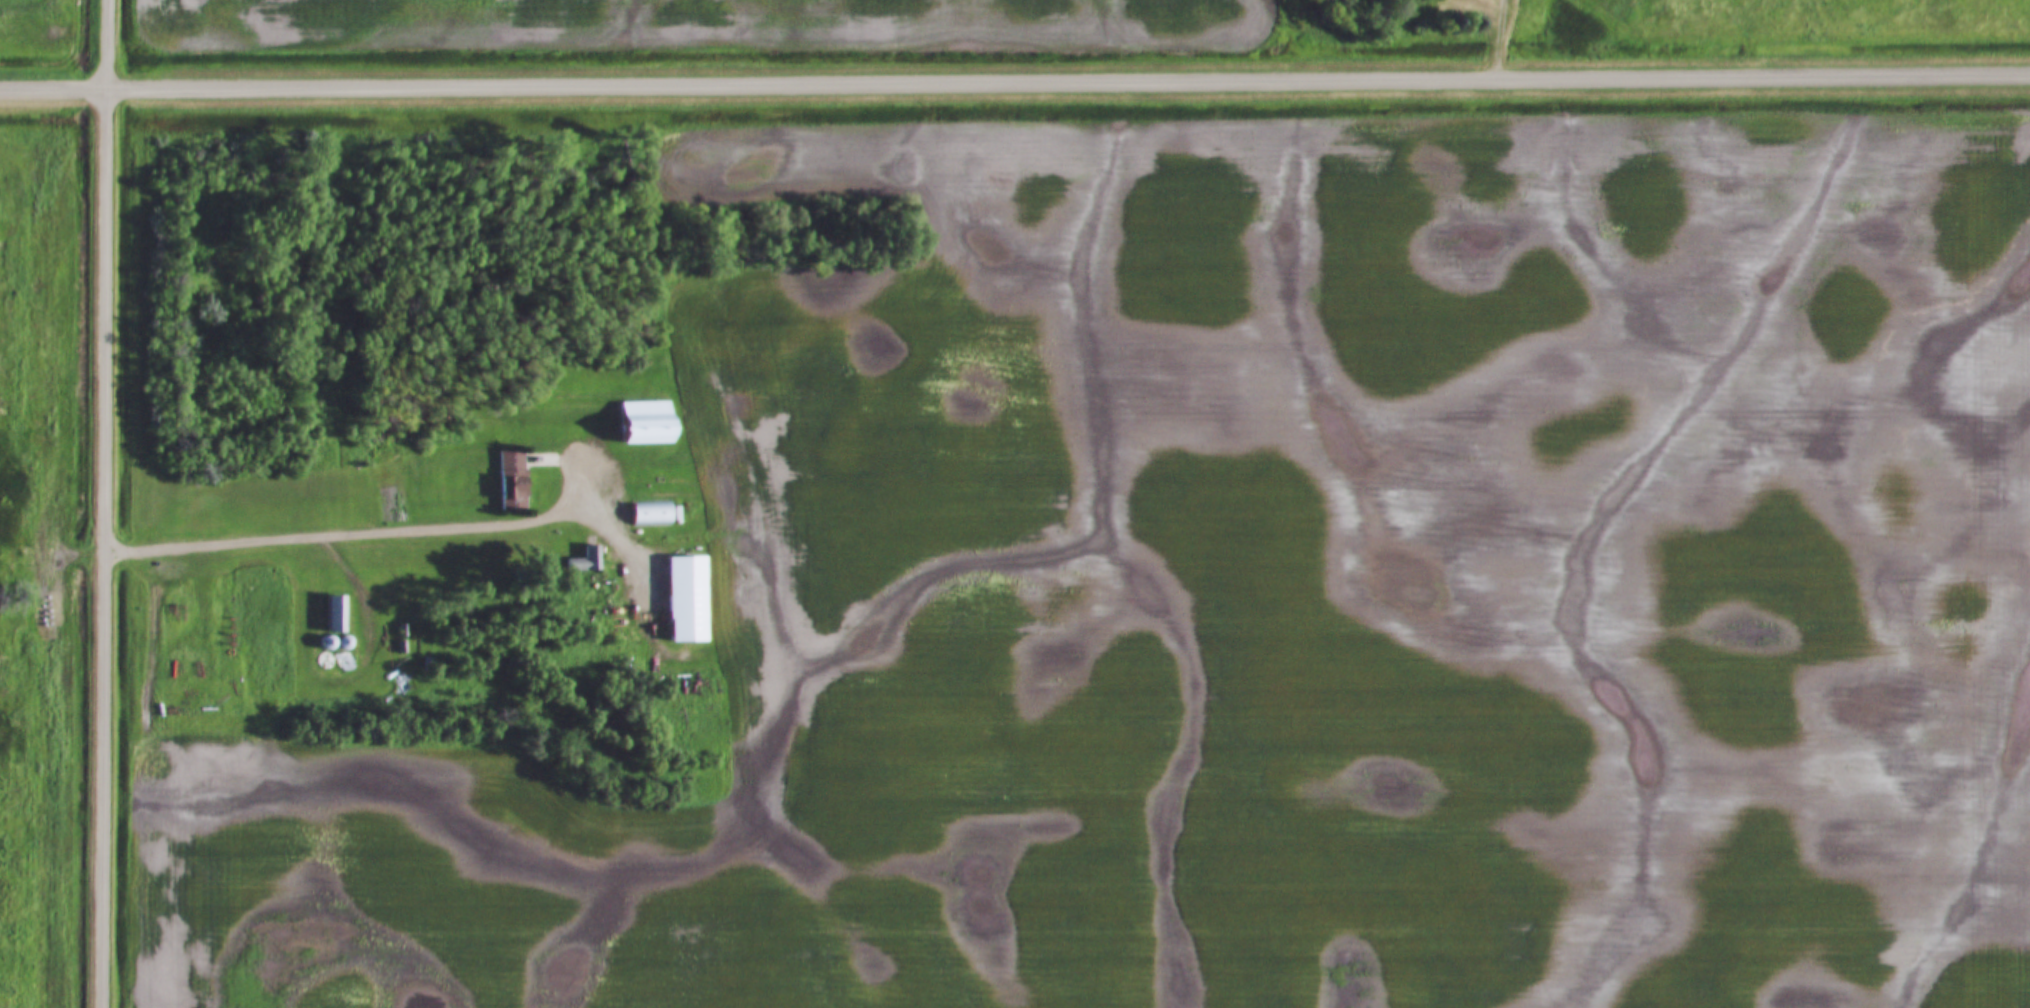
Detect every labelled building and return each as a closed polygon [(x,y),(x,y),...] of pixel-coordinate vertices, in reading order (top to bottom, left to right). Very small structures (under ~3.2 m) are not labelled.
[(669,402),(619,403),(620,445),(670,444),(669,402)] [(499,511),(524,511),(523,450),(498,450),(499,511)] [(670,504),(631,504),(631,527),(670,527),(670,504)] [(566,571),(598,571),(598,545),(584,545),(584,558),(566,558),(566,571)] [(704,556),(666,556),(666,642),(704,642),(704,556)] [(343,597),(326,597),(326,634),(343,634),(343,597)] [(339,649),(348,648),(346,637),(338,639),(339,649)] [(326,671),(334,660),(324,653),(316,663),(326,671)] [(350,655),(338,656),(340,669),(351,668),(350,655)]
